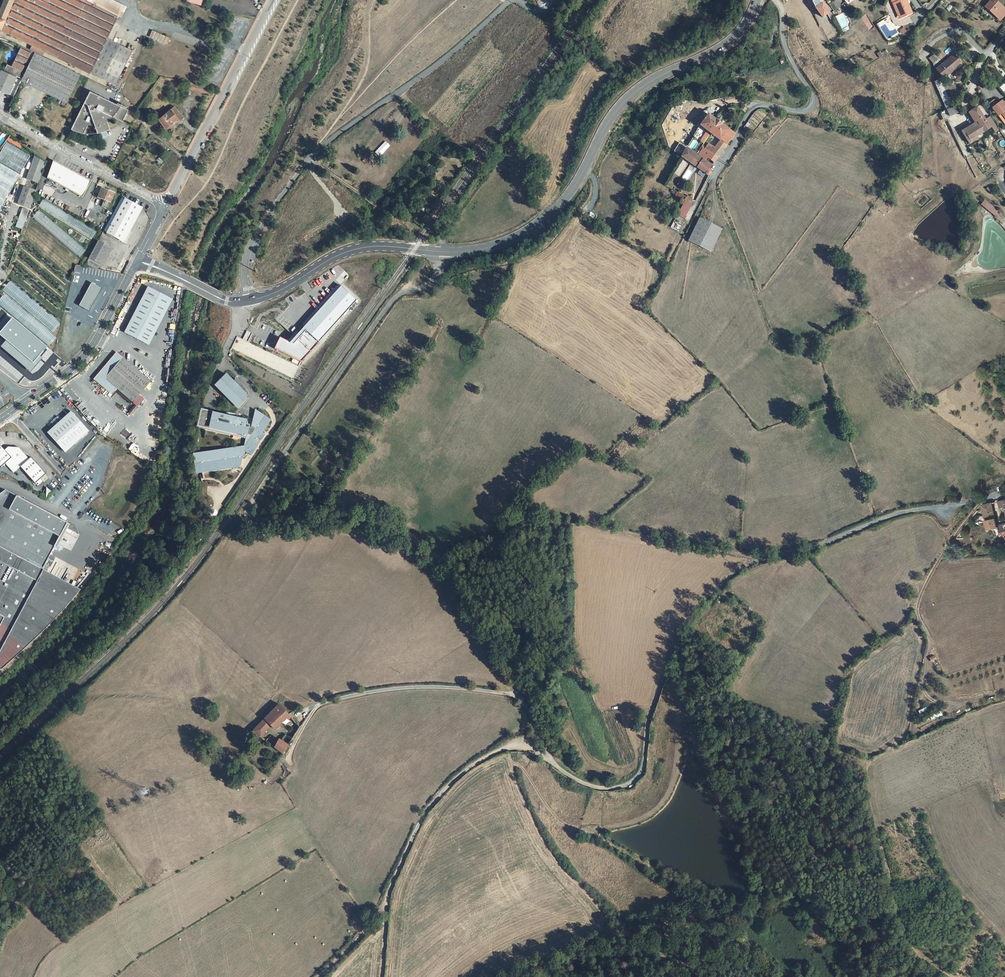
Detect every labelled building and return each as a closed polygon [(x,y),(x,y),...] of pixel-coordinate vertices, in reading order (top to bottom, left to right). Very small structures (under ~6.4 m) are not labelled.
[(0,9),(0,29),(7,32),(8,33),(11,34),(17,37),(15,39),(22,42),(23,40),(32,45),(33,45),(30,49),(43,56),(45,51),(71,64),(76,67),(90,73),(116,85),(130,57),(104,45),(108,38),(123,5),(112,0),(4,0),(0,9)] [(893,4),(895,3),(902,18),(913,13),(907,0),(891,0),(893,4)] [(994,0),(991,0),(985,7),(1000,20),(1004,15),(1004,9),(994,0)] [(171,38),(149,29),(146,36),(167,45),(171,38)] [(108,38),(104,45),(130,57),(133,50),(108,38)] [(16,76),(22,79),(25,73),(22,72),(28,59),(30,60),(34,52),(21,46),(12,67),(7,65),(4,71),(16,76)] [(80,75),(35,52),(25,73),(22,79),(21,81),(66,103),(80,75)] [(944,78),(942,76),(937,69),(943,64),(935,54),(929,59),(933,64),(935,71),(942,80),(944,78)] [(954,55),(943,64),(937,69),(942,76),(948,71),(950,73),(961,64),(954,55)] [(0,69),(0,90),(8,94),(16,76),(4,71),(0,69)] [(935,82),(947,110),(952,108),(940,80),(935,82)] [(208,86),(190,82),(188,90),(206,93),(208,86)] [(124,107),(90,90),(71,129),(74,130),(79,132),(83,133),(89,122),(92,122),(96,122),(100,121),(103,119),(105,118),(110,115),(122,121),(125,115),(121,113),(124,107)] [(993,108),(996,113),(999,110),(1004,118),(1004,105),(1002,101),(993,108)] [(959,112),(956,106),(952,108),(947,110),(950,116),(955,114),(959,112)] [(172,109),(159,119),(160,121),(164,126),(166,128),(173,123),(172,122),(177,119),(179,121),(183,118),(179,112),(178,112),(174,107),(172,109)] [(983,130),(985,129),(984,128),(990,124),(995,132),(999,130),(998,129),(990,116),(985,120),(977,107),(971,111),(971,112),(969,113),(975,123),(976,125),(973,127),(972,125),(963,131),(971,143),(973,142),(972,140),(974,138),(976,140),(978,139),(977,136),(984,131),(983,130)] [(723,137),(729,130),(708,114),(708,113),(708,112),(707,112),(706,111),(705,110),(704,111),(703,112),(702,112),(702,113),(702,114),(702,115),(705,119),(700,125),(711,134),(712,132),(715,134),(714,136),(715,137),(716,136),(721,139),(722,140),(724,138),(723,137)] [(950,116),(947,110),(940,113),(944,122),(947,121),(952,131),(956,129),(954,124),(951,122),(957,119),(955,114),(950,116)] [(715,148),(712,146),(708,152),(717,158),(733,136),(735,134),(729,130),(723,137),(724,138),(722,140),(721,139),(715,148)] [(961,132),(969,144),(971,143),(963,131),(961,132)] [(708,144),(705,150),(703,148),(699,154),(706,159),(707,157),(714,162),(717,158),(708,152),(712,146),(708,144)] [(686,148),(681,157),(690,163),(696,155),(686,148)] [(366,155),(362,152),(358,157),(365,163),(369,157),(368,156),(369,155),(367,154),(366,155)] [(46,162),(35,155),(26,179),(38,183),(46,162)] [(690,163),(705,172),(706,175),(707,176),(709,176),(710,175),(711,174),(711,172),(710,172),(709,170),(712,166),(696,155),(690,163)] [(85,177),(53,160),(47,178),(82,197),(85,177)] [(0,163),(0,175),(15,184),(20,175),(0,163)] [(682,178),(686,181),(692,173),(688,170),(682,178)] [(0,175),(0,186),(10,192),(15,184),(0,175)] [(0,186),(0,198),(5,201),(10,192),(0,186)] [(16,205),(29,209),(35,192),(22,187),(16,205)] [(114,193),(102,188),(98,198),(104,200),(102,207),(107,209),(110,203),(114,193)] [(106,233),(121,240),(138,206),(124,199),(120,197),(103,231),(106,232),(106,233)] [(38,207),(91,239),(96,230),(43,199),(38,207)] [(982,204),(990,211),(993,207),(985,200),(982,204)] [(121,240),(123,242),(141,208),(138,206),(121,240)] [(1000,213),(993,207),(990,211),(997,217),(1000,213)] [(21,210),(17,222),(24,225),(28,212),(21,210)] [(34,215),(43,224),(48,219),(38,210),(34,215)] [(722,229),(700,218),(689,241),(711,252),(722,229)] [(98,241),(84,267),(97,270),(100,264),(109,247),(98,241)] [(69,248),(79,256),(85,250),(77,243),(75,245),(73,244),(69,248)] [(100,264),(103,266),(112,248),(109,247),(100,264)] [(102,288),(91,283),(79,306),(89,311),(102,288)] [(356,299),(341,285),(290,342),(279,337),(274,348),(301,361),(356,299)] [(171,298),(149,287),(125,333),(148,344),(171,298)] [(5,325),(1,329),(12,339),(19,331),(8,322),(5,325)] [(112,395),(117,389),(135,368),(119,355),(114,355),(104,367),(94,380),(112,395)] [(135,368),(117,389),(133,403),(139,396),(151,381),(135,368)] [(226,374),(215,384),(238,407),(246,398),(244,396),(237,388),(239,386),(241,384),(236,379),(233,381),(226,374)] [(244,396),(246,394),(239,386),(237,388),(244,396)] [(139,396),(133,403),(138,407),(143,400),(139,396)] [(270,420),(257,411),(253,418),(251,427),(248,427),(248,425),(244,424),(245,420),(241,419),(242,418),(242,415),(236,413),(236,416),(208,410),(200,409),(196,426),(245,437),(243,448),(235,449),(235,448),(201,453),(193,454),(195,472),(203,471),(242,467),(241,459),(244,459),(248,453),(251,455),(257,445),(254,443),(258,438),(260,440),(264,434),(262,432),(270,420)] [(88,432),(71,412),(47,433),(65,453),(88,432)] [(1,468),(5,464),(14,473),(21,467),(36,484),(40,479),(46,474),(31,457),(27,461),(18,452),(18,448),(8,447),(5,450),(0,445),(0,467),(1,468)] [(29,459),(18,448),(18,452),(27,461),(29,459)] [(334,477),(339,481),(347,469),(342,465),(334,477)] [(46,497),(50,491),(46,488),(42,494),(46,497)] [(84,589),(45,567),(71,522),(7,490),(0,495),(0,668),(3,670),(39,637),(46,629),(84,589)] [(991,504),(981,506),(987,531),(997,528),(997,527),(991,504)] [(997,527),(997,528),(998,528),(1000,536),(1004,551),(1004,550),(1004,525),(997,527)] [(264,718),(271,726),(274,729),(287,718),(289,719),(291,717),(279,704),(264,718)] [(252,731),(260,737),(261,736),(271,726),(264,718),(252,731)] [(274,747),(283,754),(293,738),(285,734),(281,740),(279,739),(278,741),(274,747)] [(265,741),(274,747),(278,741),(270,736),(265,741)]
